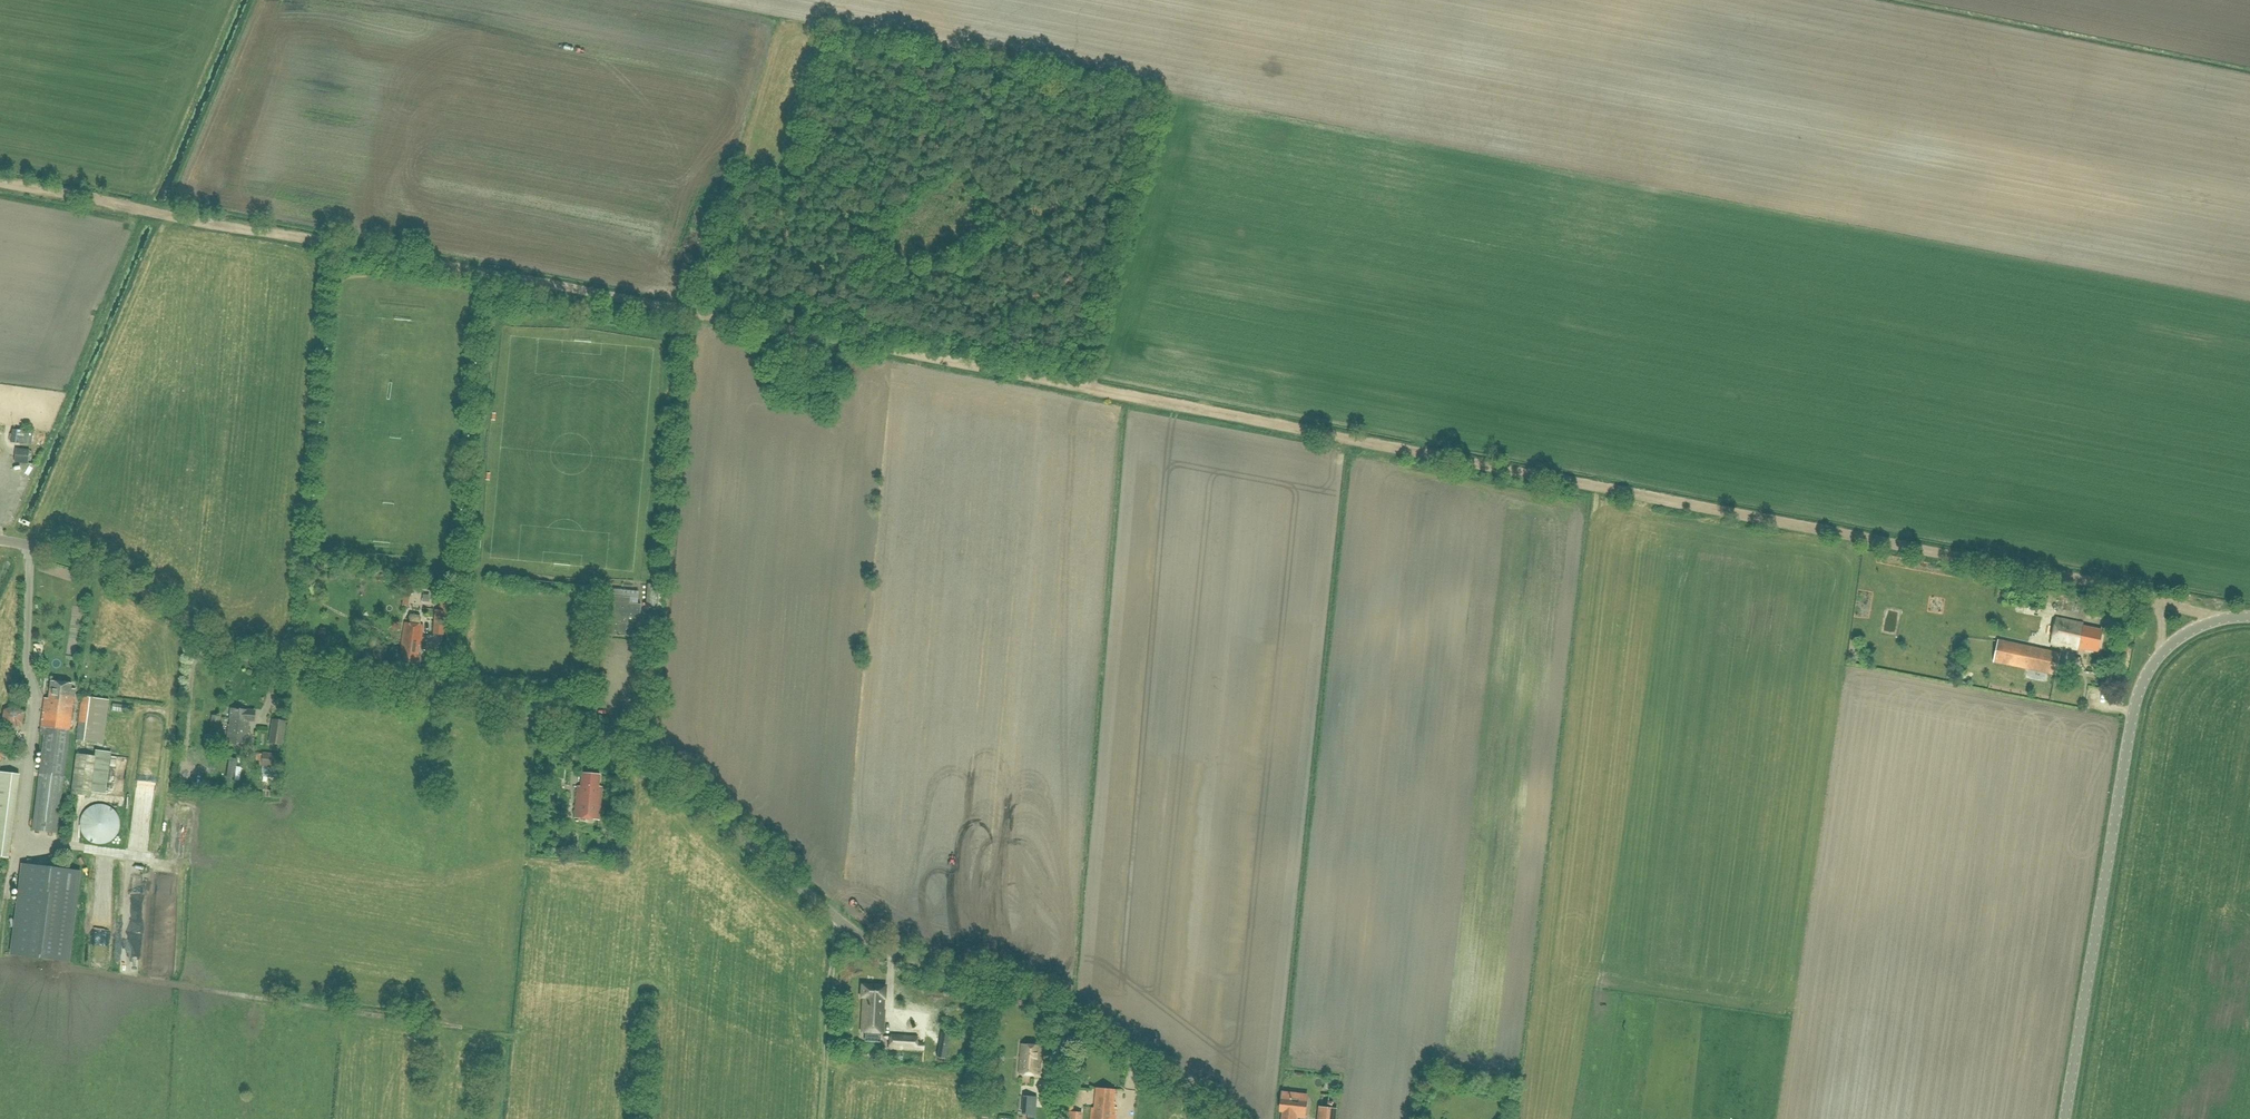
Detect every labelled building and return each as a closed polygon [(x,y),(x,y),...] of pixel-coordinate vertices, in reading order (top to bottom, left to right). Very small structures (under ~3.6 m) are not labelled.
[(12,429),(10,442),(31,445),(33,432),(12,429)] [(443,636),(445,611),(444,611),(446,585),(405,581),(402,605),(400,616),(406,617),(408,606),(411,588),(440,591),(438,610),(434,610),(432,634),(443,636)] [(657,607),(659,585),(647,584),(645,606),(657,607)] [(630,598),(612,597),(604,596),(604,602),(603,607),(600,607),(597,634),(637,637),(640,605),(629,604),(630,598)] [(2101,631),(2082,627),(2082,622),(2056,617),(2051,644),(2077,650),(2077,648),(2084,650),(2084,648),(2097,651),(2101,631)] [(423,625),(405,623),(399,660),(418,663),(423,625)] [(2060,653),(2024,646),(1998,640),(1993,662),(2055,676),(2060,653)] [(75,689),(71,689),(72,684),(51,681),(48,699),(44,698),(40,733),(44,734),(32,830),(56,833),(75,689)] [(92,742),(98,699),(81,697),(78,721),(76,745),(80,746),(81,741),(92,742)] [(254,711),(246,710),(230,709),(229,725),(228,725),(227,741),(247,742),(249,721),(253,721),(254,711)] [(270,742),(281,744),(284,722),(273,720),(270,742)] [(105,794),(111,752),(95,750),(95,756),(77,754),(72,794),(90,797),(91,792),(105,794)] [(261,766),(262,766),(261,776),(275,777),(278,754),(262,752),(261,766)] [(20,774),(0,772),(0,857),(9,858),(20,774)] [(576,793),(574,818),(599,820),(602,787),(598,787),(599,775),(581,774),(580,793),(576,793)] [(119,829),(120,821),(117,813),(111,807),(102,804),(96,804),(93,805),(85,810),(81,817),(80,825),(82,834),(88,841),(96,844),(106,843),(115,837),(119,829)] [(67,967),(79,872),(23,865),(12,960),(67,967)] [(173,890),(172,870),(156,871),(157,891),(173,890)] [(170,936),(153,937),(154,949),(170,948),(170,936)] [(151,964),(152,976),(167,975),(167,963),(151,964)] [(861,985),(860,998),(862,998),(861,1032),(882,1033),(884,986),(861,985)] [(924,1043),(917,1042),(917,1036),(889,1034),(888,1040),(888,1049),(923,1051),(924,1043)] [(1040,1076),(1042,1046),(1021,1045),(1020,1075),(1040,1076)] [(1115,1103),(1114,1103),(1115,1090),(1097,1089),(1095,1108),(1092,1108),(1091,1118),(1116,1118),(1117,1108),(1115,1108),(1115,1103)] [(1037,1097),(1024,1096),(1022,1115),(1031,1115),(1031,1118),(1035,1118),(1037,1097)] [(1282,1118),(1296,1118),(1296,1116),(1304,1117),(1307,1102),(1282,1099),(1281,1111),(1283,1111),(1282,1118)] [(1338,1109),(1319,1107),(1317,1118),(1336,1118),(1338,1109)]
